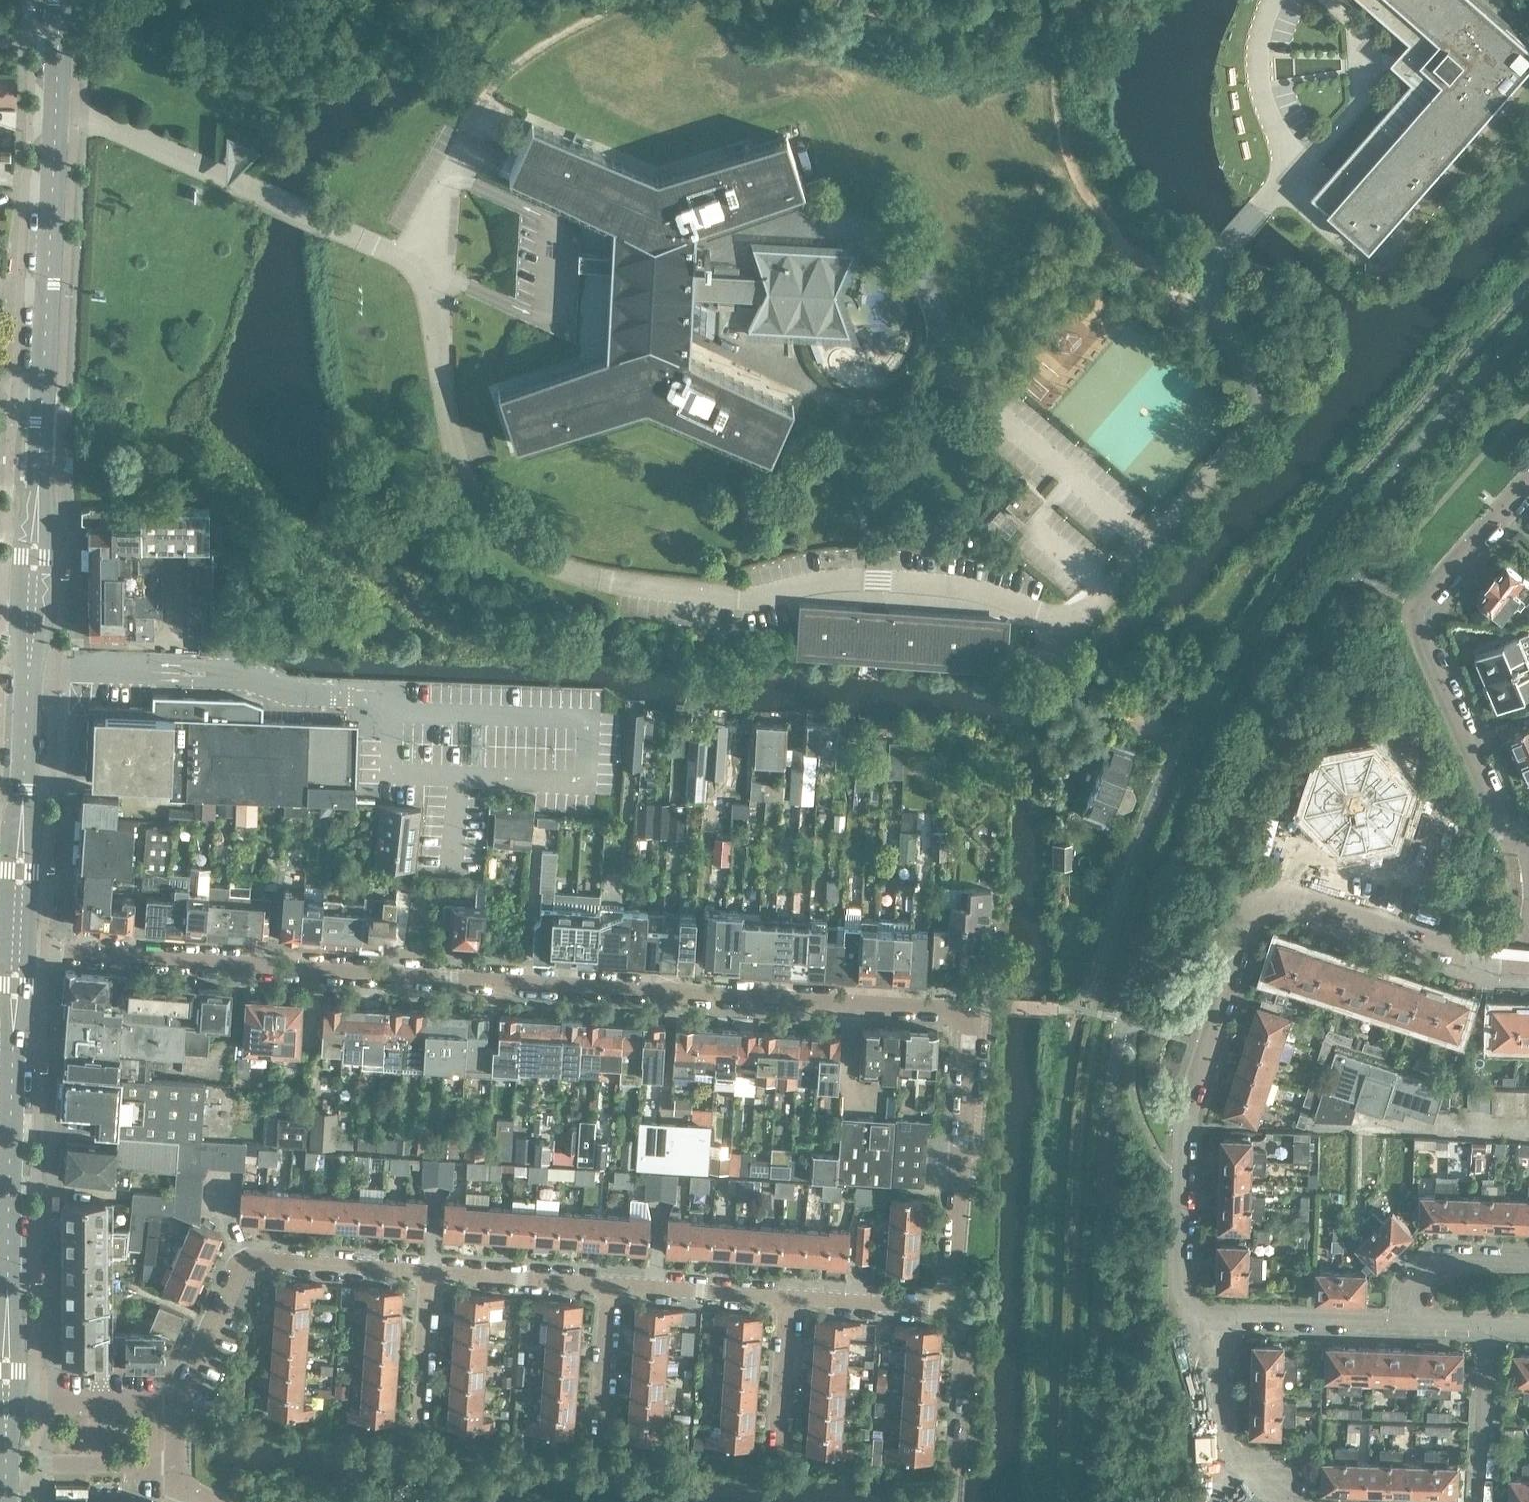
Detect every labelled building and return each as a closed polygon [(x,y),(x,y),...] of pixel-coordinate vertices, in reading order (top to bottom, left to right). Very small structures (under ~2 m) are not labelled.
[(1482,0),(1369,0),(1429,53),(1408,54),(1409,65),(1430,64),(1317,193),(1356,228),(1375,207),(1392,221),(1528,65),(1528,41),(1482,0)] [(835,293),(854,252),(852,252),(852,253),(755,248),(755,246),(753,246),(753,249),(763,276),(693,273),(696,226),(804,188),(787,134),(656,179),(532,122),(509,174),(613,222),(612,252),(605,251),(604,267),(611,268),(606,352),(498,389),(516,443),(646,403),(770,456),(793,404),(687,359),(691,297),(762,301),(748,329),(750,330),(751,329),(848,334),(834,292),(835,293)] [(228,164),(227,179),(259,149),(229,136),(228,164)] [(1005,502),(1024,519),(1044,495),(1026,479),(1005,502)] [(82,521),(84,522),(90,523),(90,545),(139,545),(148,545),(209,546),(209,506),(90,506),(90,507),(82,510),(82,521)] [(139,550),(139,546),(139,545),(90,545),(90,569),(126,569),(126,568),(139,568),(139,558),(139,550)] [(162,558),(162,546),(139,546),(139,550),(139,558),(162,558)] [(210,546),(209,546),(188,546),(189,558),(212,558),(212,557),(210,546)] [(162,570),(162,558),(139,558),(139,568),(139,570),(162,570)] [(213,570),(212,558),(189,558),(189,570),(213,570)] [(1484,587),(1480,592),(1483,596),(1481,598),(1506,617),(1523,595),(1528,600),(1528,599),(1528,580),(1525,577),(1524,577),(1508,564),(1499,576),(1498,575),(1489,586),(1490,587),(1484,587)] [(126,570),(126,569),(90,569),(90,591),(126,591),(126,582),(126,570)] [(162,570),(139,570),(126,570),(126,582),(162,582),(162,570)] [(213,582),(213,570),(189,570),(189,582),(213,582)] [(162,594),(162,582),(126,582),(126,591),(126,594),(162,594)] [(213,594),(213,582),(189,582),(189,594),(213,594)] [(126,613),(126,594),(126,591),(90,591),(90,613),(126,613)] [(162,613),(162,594),(126,594),(126,613),(154,613),(162,613)] [(213,606),(213,594),(189,594),(189,606),(213,606)] [(213,618),(213,606),(189,606),(189,618),(213,618)] [(1010,665),(1010,662),(1013,629),(977,627),(977,618),(952,616),(952,620),(809,610),(806,649),(949,659),(949,660),(1010,665)] [(154,613),(126,613),(90,613),(90,636),(154,636),(154,613)] [(213,630),(213,618),(189,618),(189,630),(199,630),(212,630),(213,630)] [(1528,664),(1528,654),(1528,655),(1520,636),(1476,655),(1488,681),(1528,664)] [(1488,681),(1499,708),(1528,696),(1528,664),(1488,681)] [(1520,756),(1528,753),(1528,709),(1519,713),(1524,725),(1512,730),(1513,732),(1510,733),(1520,756)] [(170,790),(170,796),(356,802),(358,722),(312,720),(99,713),(99,729),(88,729),(86,776),(146,778),(145,789),(170,790)] [(626,766),(642,767),(646,719),(630,718),(626,766)] [(768,763),(771,723),(755,722),(752,762),(768,763)] [(813,803),(816,751),(820,751),(822,723),(806,722),(803,764),(801,802),(813,803)] [(710,723),(707,776),(722,777),(726,725),(710,723)] [(784,764),(787,724),(771,723),(768,763),(784,764)] [(857,726),(839,724),(837,753),(848,753),(847,771),(855,772),(856,766),(857,726)] [(704,799),(704,790),(708,739),(690,738),(686,798),(704,799)] [(1327,744),(1309,803),(1345,842),(1397,831),(1414,780),(1378,740),(1344,747),(1339,741),(1327,744)] [(1111,741),(1098,773),(1122,783),(1135,750),(1111,741)] [(903,743),(887,742),(886,763),(902,764),(903,743)] [(1520,756),(1528,778),(1528,753),(1520,756)] [(855,772),(854,787),(868,788),(871,756),(857,755),(856,766),(855,772)] [(801,802),(803,764),(793,763),(791,801),(801,802)] [(1132,787),(1122,783),(1098,773),(1083,812),(1106,822),(1112,806),(1123,810),(1132,806),(1136,796),(1132,787)] [(751,780),(750,798),(760,799),(761,780),(751,780)] [(774,781),(773,800),(783,800),(784,782),(774,781)] [(116,819),(118,794),(83,792),(81,817),(84,818),(84,816),(116,819)] [(215,798),(195,797),(195,810),(194,818),(214,820),(215,798)] [(530,848),(530,847),(530,841),(531,841),(534,800),(491,797),(490,810),(495,810),(493,844),(530,848)] [(236,799),(220,799),(219,815),(235,815),(236,799)] [(258,800),(236,799),(236,823),(258,824),(258,800)] [(732,801),(732,815),(749,816),(750,802),(732,801)] [(320,802),(320,814),(331,814),(332,802),(320,802)] [(652,835),(653,803),(638,802),(637,834),(652,835)] [(285,803),(285,813),(307,813),(307,803),(285,803)] [(375,864),(414,868),(421,808),(378,803),(377,814),(381,814),(375,864)] [(667,836),(670,804),(653,803),(652,835),(667,836)] [(667,836),(684,837),(686,805),(670,804),(667,836)] [(194,823),(194,818),(195,810),(170,808),(169,821),(194,823)] [(833,814),(833,830),(844,830),(844,814),(833,814)] [(134,821),(116,819),(84,816),(84,818),(83,841),(132,845),(134,821)] [(537,816),(537,825),(558,826),(558,817),(537,816)] [(902,829),(912,829),(912,817),(903,816),(902,829)] [(171,849),(173,827),(146,825),(142,887),(162,888),(161,896),(163,897),(163,889),(168,889),(168,881),(169,872),(171,849)] [(900,831),(899,852),(914,853),(915,831),(900,831)] [(933,832),(933,858),(945,858),(945,832),(933,832)] [(718,838),(716,862),(728,863),(729,839),(718,838)] [(131,869),(132,845),(83,841),(81,865),(131,869)] [(1054,866),(1073,866),(1073,843),(1054,844),(1054,866)] [(550,958),(554,890),(557,850),(543,849),(542,874),(544,875),(543,900),(542,921),(535,921),(532,957),(550,958)] [(266,887),(267,887),(278,888),(280,857),(268,856),(266,887)] [(291,858),(280,857),(278,888),(289,888),(291,858)] [(111,896),(112,875),(115,875),(115,877),(130,878),(131,869),(81,865),(78,865),(76,893),(111,896)] [(206,933),(209,888),(210,867),(191,866),(190,874),(189,873),(185,932),(206,933)] [(185,932),(189,873),(169,872),(168,881),(168,889),(165,931),(185,932)] [(827,878),(827,900),(839,900),(839,878),(827,878)] [(247,936),(250,895),(251,881),(230,879),(229,893),(226,935),(247,936)] [(487,881),(477,881),(476,899),(486,899),(487,882),(487,881)] [(933,929),(931,962),(953,964),(954,942),(980,944),(981,921),(989,921),(991,889),(960,887),(959,905),(951,904),(949,930),(933,929)] [(226,935),(229,893),(225,893),(225,889),(209,888),(206,933),(226,935)] [(165,931),(168,889),(163,889),(163,897),(161,896),(147,895),(144,929),(165,931)] [(602,892),(554,890),(550,958),(597,961),(601,905),(602,892)] [(135,897),(127,896),(123,896),(122,904),(111,903),(111,896),(76,893),(75,920),(78,925),(133,928),(135,897)] [(270,896),(250,895),(247,936),(267,938),(270,896)] [(364,896),(364,903),(361,945),(382,946),(382,935),(392,936),(396,898),(364,896)] [(300,940),(303,899),(282,897),(279,939),(300,940)] [(341,943),(343,909),(344,901),(343,901),(341,899),(324,898),(324,900),(323,900),(320,942),(341,943)] [(320,942),(323,900),(303,899),(300,940),(320,942)] [(361,945),(364,903),(359,903),(359,911),(343,909),(341,943),(361,945)] [(485,906),(476,906),(445,904),(443,920),(451,921),(450,940),(452,940),(455,944),(462,945),(465,941),(478,942),(479,921),(484,921),(485,906)] [(613,962),(617,906),(601,905),(597,961),(613,962)] [(629,963),(631,927),(632,910),(624,909),(624,906),(617,906),(613,962),(629,963)] [(724,966),(726,931),(725,931),(725,923),(726,910),(705,909),(702,965),(724,966)] [(645,964),(648,911),(639,910),(632,910),(631,927),(629,963),(645,964)] [(742,932),(741,932),(742,916),(743,911),(726,910),(725,923),(725,931),(726,931),(724,966),(730,966),(730,970),(740,970),(742,932)] [(661,965),(664,912),(648,911),(645,964),(661,965)] [(677,966),(680,913),(664,912),(661,965),(677,966)] [(696,914),(680,913),(677,966),(693,967),(696,914)] [(756,971),(759,917),(742,916),(741,932),(742,932),(740,970),(756,971)] [(773,972),(777,918),(759,917),(756,971),(773,972)] [(790,973),(793,919),(777,918),(773,972),(790,973)] [(809,936),(806,974),(823,975),(826,925),(826,919),(810,918),(810,920),(809,936)] [(806,974),(809,936),(810,920),(793,919),(790,973),(806,974)] [(891,979),(894,926),(894,921),(885,921),(884,941),(875,940),(873,978),(891,979)] [(857,977),(860,929),(860,924),(844,923),(844,928),(841,976),(857,977)] [(841,976),(844,928),(837,927),(837,925),(826,925),(823,975),(841,976)] [(908,980),(911,929),(911,927),(894,926),(891,979),(908,980)] [(873,978),(875,940),(876,929),(860,929),(857,977),(873,978)] [(927,930),(911,929),(908,980),(925,981),(927,943),(926,943),(927,930)] [(1291,984),(1302,949),(1297,948),(1297,945),(1296,944),(1296,945),(1285,941),(1284,940),(1283,943),(1281,943),(1276,958),(1275,957),(1273,957),(1272,958),(1271,959),(1269,960),(1269,961),(1268,962),(1268,964),(1268,965),(1269,965),(1270,967),(1271,968),(1271,969),(1272,969),(1269,979),(1270,979),(1271,977),(1282,981),(1276,1000),(1266,997),(1267,996),(1265,996),(1262,1007),(1291,1016),(1294,1007),(1287,1005),(1289,997),(1288,997),(1291,984)] [(1315,991),(1326,957),(1325,957),(1326,955),(1312,950),(1311,952),(1302,949),(1291,984),(1315,991)] [(1338,999),(1349,965),(1350,963),(1336,958),(1335,960),(1326,957),(1315,991),(1338,999)] [(1362,1006),(1373,972),(1373,970),(1359,966),(1359,968),(1349,965),(1338,999),(1362,1006)] [(170,984),(150,982),(126,981),(127,976),(111,975),(111,976),(107,975),(75,973),(75,970),(66,969),(64,989),(65,989),(64,996),(69,996),(193,1005),(193,1004),(189,1003),(190,996),(194,996),(194,986),(170,984)] [(1386,1014),(1397,980),(1397,978),(1383,973),(1383,975),(1373,972),(1362,1006),(1386,1014)] [(1410,1021),(1420,988),(1421,986),(1407,981),(1406,983),(1397,980),(1386,1014),(1410,1021)] [(199,986),(198,1005),(197,1023),(230,1025),(232,988),(199,986)] [(1433,1029),(1444,995),(1437,993),(1438,990),(1430,988),(1429,991),(1420,988),(1410,1021),(1433,1029)] [(1457,999),(1444,995),(1433,1029),(1459,1037),(1461,1031),(1469,1007),(1470,1004),(1467,1003),(1468,1001),(1468,1000),(1467,998),(1466,997),(1465,996),(1464,996),(1463,995),(1462,995),(1461,996),(1460,996),(1459,997),(1458,998),(1457,998),(1457,999)] [(197,1023),(198,1005),(193,1005),(69,996),(68,1014),(185,1022),(197,1023)] [(272,1048),(274,1000),(248,999),(246,1047),(272,1048)] [(298,1050),(300,1002),(274,1000),(272,1048),(298,1050)] [(343,1048),(345,1006),(346,1005),(324,1003),(321,1050),(342,1051),(342,1048),(343,1048)] [(1522,1009),(1511,1009),(1511,1007),(1511,1006),(1510,1005),(1510,1004),(1508,1003),(1507,1003),(1506,1003),(1504,1003),(1503,1003),(1502,1004),(1501,1004),(1500,1005),(1499,1006),(1499,1008),(1497,1008),(1496,1012),(1494,1038),(1494,1043),(1521,1044),(1522,1009)] [(362,1059),(363,1049),(365,1007),(345,1006),(343,1048),(342,1048),(342,1051),(342,1058),(362,1059)] [(1284,1038),(1291,1016),(1262,1007),(1261,1006),(1260,1010),(1257,1011),(1255,1017),(1256,1019),(1254,1028),(1284,1038)] [(383,1050),(385,1008),(365,1007),(363,1049),(383,1050)] [(403,1062),(406,1008),(385,1007),(385,1008),(383,1050),(383,1061),(403,1062)] [(1477,1034),(1482,1009),(1469,1007),(1461,1031),(1477,1034)] [(424,1064),(427,1011),(427,1010),(406,1008),(403,1062),(424,1064)] [(1494,1038),(1496,1012),(1482,1009),(1477,1034),(1494,1038)] [(444,1065),(447,1012),(427,1011),(424,1064),(444,1065)] [(465,1072),(468,1012),(467,1012),(467,1014),(447,1012),(444,1065),(444,1070),(465,1072)] [(488,1014),(483,1013),(468,1012),(465,1072),(464,1073),(491,1075),(493,1043),(487,1042),(488,1014)] [(185,1027),(185,1022),(68,1014),(65,1046),(65,1048),(65,1052),(151,1058),(151,1053),(183,1055),(183,1050),(208,1052),(209,1029),(185,1027)] [(518,1063),(521,1016),(500,1014),(498,1043),(493,1043),(491,1075),(497,1075),(498,1062),(518,1063)] [(538,1069),(541,1018),(521,1017),(521,1016),(518,1063),(518,1067),(538,1069)] [(558,1070),(561,1019),(541,1018),(538,1069),(558,1070)] [(579,1071),(580,1063),(582,1019),(561,1018),(561,1019),(558,1070),(579,1071)] [(600,1064),(603,1022),(603,1021),(582,1019),(580,1063),(600,1064),(600,1063),(600,1064)] [(619,1065),(622,1023),(603,1022),(600,1064),(619,1065)] [(642,1066),(644,1023),(643,1023),(643,1024),(622,1023),(619,1065),(618,1081),(625,1081),(626,1065),(642,1066)] [(664,1024),(644,1023),(642,1066),(641,1072),(661,1073),(664,1024)] [(695,1070),(697,1028),(698,1026),(676,1025),(673,1074),(694,1075),(695,1070)] [(879,1067),(881,1027),(862,1026),(860,1066),(879,1067)] [(897,1076),(900,1028),(881,1027),(879,1067),(878,1075),(897,1076)] [(715,1072),(717,1029),(697,1028),(695,1070),(715,1072)] [(916,1071),(919,1032),(910,1032),(910,1029),(900,1028),(897,1076),(898,1076),(898,1070),(916,1071)] [(1278,1058),(1284,1038),(1254,1028),(1251,1036),(1248,1038),(1247,1043),(1248,1046),(1247,1049),(1278,1058)] [(735,1073),(737,1030),(717,1029),(715,1072),(735,1073)] [(755,1090),(755,1082),(758,1030),(737,1029),(737,1030),(735,1073),(734,1089),(755,1090)] [(1353,1037),(1329,1029),(1325,1034),(1337,1041),(1350,1046),(1353,1037)] [(776,1083),(779,1033),(779,1031),(758,1030),(755,1082),(776,1083)] [(927,1033),(919,1032),(916,1071),(936,1072),(938,1030),(927,1030),(927,1033)] [(796,1085),(799,1034),(779,1033),(776,1083),(796,1085)] [(817,1086),(820,1034),(819,1034),(819,1035),(799,1034),(796,1085),(817,1086)] [(837,1087),(840,1035),(820,1034),(817,1086),(837,1087)] [(1324,1037),(1320,1049),(1329,1052),(1332,1043),(1324,1037)] [(1366,1041),(1362,1049),(1374,1053),(1377,1044),(1366,1041)] [(1388,1048),(1377,1044),(1374,1053),(1385,1057),(1388,1048)] [(1271,1079),(1278,1058),(1247,1049),(1244,1057),(1242,1058),(1240,1064),(1241,1067),(1240,1069),(1271,1079)] [(1317,1060),(1325,1063),(1329,1052),(1320,1049),(1317,1060)] [(1451,1087),(1399,1070),(1337,1050),(1315,1118),(1352,1122),(1356,1106),(1384,1115),(1385,1113),(1394,1116),(1396,1109),(1434,1121),(1439,1107),(1449,1106),(1451,1087)] [(149,1078),(151,1058),(65,1052),(63,1072),(123,1076),(149,1078)] [(235,1058),(234,1076),(250,1076),(251,1058),(249,1058),(241,1058),(235,1058)] [(1416,1058),(1413,1066),(1425,1070),(1428,1062),(1416,1058)] [(1440,1065),(1428,1062),(1425,1070),(1437,1074),(1440,1065)] [(1264,1100),(1271,1079),(1240,1069),(1237,1078),(1235,1079),(1233,1085),(1234,1087),(1233,1090),(1264,1100)] [(149,1078),(123,1076),(63,1072),(61,1104),(62,1104),(70,1114),(84,1115),(95,1116),(95,1120),(97,1120),(96,1133),(120,1134),(180,1138),(180,1139),(201,1141),(205,1082),(149,1078)] [(1503,1085),(1516,1085),(1516,1076),(1503,1076),(1503,1085)] [(1315,1095),(1319,1083),(1310,1081),(1307,1092),(1315,1095)] [(1480,1110),(1481,1089),(1468,1088),(1467,1109),(1480,1110)] [(1493,1110),(1493,1089),(1481,1089),(1480,1110),(1493,1110)] [(1505,1115),(1505,1089),(1493,1089),(1493,1110),(1493,1115),(1505,1115)] [(1516,1116),(1517,1090),(1505,1089),(1505,1115),(1516,1116)] [(1257,1122),(1264,1100),(1233,1090),(1231,1098),(1228,1100),(1226,1105),(1228,1108),(1227,1111),(1257,1122)] [(1528,1116),(1528,1090),(1517,1090),(1516,1116),(1528,1116)] [(1311,1106),(1315,1095),(1307,1092),(1303,1104),(1311,1106)] [(692,1115),(693,1108),(693,1098),(675,1097),(674,1114),(692,1115)] [(928,1099),(924,1103),(923,1109),(933,1109),(934,1100),(928,1099)] [(693,1108),(692,1115),(692,1118),(701,1123),(701,1125),(710,1126),(712,1126),(713,1109),(693,1108)] [(338,1111),(310,1110),(308,1146),(336,1147),(338,1111)] [(1309,1115),(1300,1112),(1296,1124),(1305,1127),(1309,1115)] [(277,1144),(279,1116),(267,1115),(264,1143),(277,1144)] [(890,1183),(894,1119),(841,1115),(839,1152),(837,1179),(890,1183)] [(307,1118),(279,1116),(277,1144),(306,1146),(307,1118)] [(535,1116),(534,1130),(541,1130),(542,1116),(535,1116)] [(512,1158),(514,1119),(498,1118),(496,1158),(512,1158)] [(580,1119),(577,1163),(594,1164),(595,1138),(596,1120),(580,1119)] [(926,1133),(932,1134),(933,1122),(914,1120),(914,1124),(909,1124),(909,1120),(894,1119),(890,1183),(922,1185),(923,1182),(922,1182),(922,1171),(923,1171),(924,1166),(923,1166),(924,1155),(925,1155),(925,1151),(924,1151),(925,1140),(926,1140),(926,1133)] [(639,1121),(636,1167),(707,1172),(710,1126),(701,1125),(639,1121)] [(565,1151),(574,1152),(576,1128),(567,1127),(565,1150),(565,1151)] [(397,1131),(397,1137),(396,1151),(411,1152),(412,1132),(397,1131)] [(448,1155),(458,1156),(460,1134),(450,1133),(448,1155)] [(177,1169),(177,1164),(180,1139),(180,1138),(120,1134),(119,1145),(69,1141),(67,1140),(64,1177),(66,1178),(66,1177),(129,1182),(131,1164),(177,1169)] [(377,1149),(378,1136),(358,1135),(357,1148),(377,1149)] [(515,1159),(531,1160),(533,1136),(517,1135),(515,1159)] [(396,1151),(397,1137),(378,1136),(377,1149),(396,1151)] [(1225,1138),(1224,1160),(1267,1161),(1267,1150),(1253,1150),(1253,1139),(1252,1139),(1249,1136),(1244,1136),(1241,1138),(1225,1138)] [(607,1139),(595,1138),(594,1164),(605,1164),(607,1139)] [(208,1166),(210,1142),(201,1141),(180,1139),(177,1164),(203,1177),(208,1166)] [(336,1147),(353,1148),(353,1140),(337,1139),(336,1147)] [(1449,1141),(1449,1140),(1436,1139),(1436,1148),(1448,1148),(1449,1141)] [(466,1156),(486,1157),(487,1141),(467,1140),(466,1156)] [(533,1160),(549,1161),(550,1141),(534,1140),(533,1160)] [(635,1141),(623,1140),(622,1166),(634,1166),(635,1141)] [(1487,1142),(1473,1141),(1472,1151),(1487,1151),(1487,1142)] [(220,1167),(222,1143),(210,1142),(208,1166),(220,1167)] [(1309,1163),(1310,1143),(1296,1142),(1295,1162),(1309,1163)] [(1506,1157),(1506,1143),(1506,1142),(1496,1142),(1496,1157),(1506,1157)] [(231,1168),(233,1144),(222,1143),(220,1167),(231,1168)] [(1519,1143),(1519,1155),(1528,1156),(1528,1143),(1519,1143)] [(244,1169),(246,1146),(246,1145),(233,1144),(231,1168),(244,1169)] [(269,1149),(262,1148),(260,1148),(259,1161),(268,1162),(269,1149)] [(277,1149),(269,1149),(268,1162),(277,1163),(277,1149)] [(573,1163),(574,1152),(565,1151),(565,1150),(554,1150),(553,1162),(573,1163)] [(315,1165),(315,1151),(306,1151),(306,1164),(315,1165)] [(323,1165),(324,1152),(315,1151),(315,1165),(323,1165)] [(728,1171),(749,1173),(751,1152),(729,1151),(728,1171)] [(837,1179),(839,1152),(821,1151),(819,1178),(837,1179)] [(340,1153),(339,1163),(349,1164),(349,1153),(340,1153)] [(362,1168),(362,1154),(354,1154),(353,1167),(362,1168)] [(370,1168),(371,1155),(362,1154),(362,1168),(370,1168)] [(1473,1155),(1473,1170),(1482,1170),(1483,1155),(1473,1155)] [(400,1170),(401,1157),(392,1156),(391,1170),(400,1170)] [(1495,1172),(1496,1157),(1486,1156),(1485,1171),(1495,1172)] [(409,1171),(409,1157),(401,1157),(400,1170),(409,1171)] [(437,1159),(425,1158),(423,1184),(424,1184),(434,1182),(435,1182),(437,1159)] [(451,1186),(453,1160),(441,1159),(439,1182),(440,1182),(450,1186),(451,1186)] [(790,1176),(799,1177),(801,1160),(791,1159),(790,1163),(790,1176)] [(750,1174),(769,1175),(770,1161),(751,1160),(750,1174)] [(1267,1173),(1267,1161),(1224,1160),(1223,1182),(1251,1183),(1251,1173),(1267,1173)] [(476,1175),(477,1161),(468,1161),(467,1174),(476,1175)] [(485,1175),(486,1162),(477,1161),(476,1175),(485,1175)] [(500,1176),(501,1163),(492,1162),(491,1176),(500,1176)] [(202,1189),(203,1177),(177,1164),(177,1169),(176,1178),(202,1189)] [(539,1165),(530,1165),(529,1178),(538,1179),(539,1165)] [(547,1166),(539,1165),(538,1179),(547,1179),(547,1166)] [(585,1182),(586,1168),(577,1168),(576,1181),(585,1182)] [(594,1182),(594,1169),(586,1168),(585,1182),(594,1182)] [(623,1184),(624,1170),(615,1170),(614,1183),(623,1184)] [(632,1184),(633,1171),(624,1170),(623,1184),(632,1184)] [(660,1173),(648,1172),(646,1198),(647,1198),(657,1196),(658,1196),(660,1173)] [(674,1200),(676,1174),(664,1173),(662,1196),(663,1196),(673,1199),(673,1200),(674,1200)] [(1309,1173),(1308,1186),(1319,1186),(1319,1174),(1309,1173)] [(699,1189),(700,1175),(691,1175),(690,1188),(699,1189)] [(708,1189),(709,1176),(700,1175),(699,1189),(708,1189)] [(737,1191),(738,1178),(729,1177),(728,1191),(737,1191)] [(1470,1225),(1471,1197),(1459,1196),(1458,1181),(1458,1177),(1447,1177),(1447,1181),(1448,1181),(1447,1224),(1470,1225)] [(201,1200),(202,1189),(176,1178),(175,1189),(201,1200)] [(746,1192),(747,1178),(738,1178),(737,1191),(746,1192)] [(785,1180),(776,1180),(775,1193),(784,1194),(785,1180)] [(794,1181),(785,1180),(784,1194),(793,1194),(794,1181)] [(1448,1181),(1447,1181),(1436,1181),(1436,1195),(1423,1195),(1422,1223),(1447,1224),(1448,1181)] [(1251,1194),(1251,1185),(1251,1183),(1223,1182),(1223,1205),(1266,1206),(1266,1195),(1251,1194)] [(1493,1226),(1494,1183),(1482,1182),(1482,1197),(1471,1197),(1470,1225),(1493,1226)] [(831,1197),(832,1184),(823,1183),(823,1197),(831,1197)] [(1516,1226),(1517,1198),(1504,1198),(1505,1183),(1494,1183),(1493,1226),(1516,1226)] [(840,1198),(841,1184),(832,1184),(831,1197),(840,1198)] [(1528,1184),(1528,1199),(1517,1198),(1516,1226),(1528,1227),(1528,1184)] [(870,1186),(857,1186),(856,1194),(870,1195),(870,1186)] [(201,1200),(175,1189),(174,1195),(174,1200),(200,1211),(201,1200)] [(263,1220),(265,1191),(241,1189),(239,1219),(263,1220)] [(173,1212),(174,1200),(174,1195),(134,1191),(132,1208),(145,1209),(173,1212)] [(286,1222),(288,1193),(265,1191),(263,1220),(286,1222)] [(310,1224),(312,1194),(288,1193),(286,1222),(310,1224)] [(333,1225),(335,1196),(312,1194),(310,1224),(333,1225)] [(869,1204),(870,1195),(856,1194),(856,1203),(869,1204)] [(357,1227),(359,1197),(335,1196),(333,1225),(357,1227)] [(892,1196),(890,1220),(920,1222),(921,1198),(892,1196)] [(1302,1196),(1302,1206),(1302,1208),(1317,1208),(1317,1196),(1302,1196)] [(380,1229),(382,1199),(359,1197),(357,1227),(380,1229)] [(427,1200),(406,1198),(406,1201),(404,1230),(403,1233),(424,1235),(427,1200)] [(404,1230),(406,1201),(382,1199),(380,1229),(404,1230)] [(200,1211),(174,1200),(173,1212),(193,1221),(199,1224),(200,1211)] [(64,1201),(64,1228),(112,1228),(112,1201),(64,1201)] [(463,1235),(465,1205),(466,1202),(445,1201),(442,1236),(463,1237),(463,1235)] [(487,1236),(489,1207),(465,1205),(463,1235),(487,1236)] [(1266,1218),(1266,1206),(1223,1205),(1222,1228),(1250,1229),(1251,1218),(1266,1218)] [(510,1238),(512,1208),(489,1207),(487,1236),(510,1238)] [(144,1223),(144,1217),(145,1209),(132,1208),(130,1221),(144,1223)] [(533,1240),(536,1210),(512,1208),(510,1238),(533,1240)] [(1316,1220),(1317,1208),(1302,1208),(1301,1220),(1316,1220)] [(557,1241),(559,1212),(536,1210),(533,1240),(557,1241)] [(686,1251),(689,1221),(689,1218),(688,1218),(689,1213),(684,1213),(684,1218),(680,1218),(680,1211),(670,1210),(668,1217),(665,1252),(686,1253),(686,1251)] [(1413,1233),(1394,1212),(1384,1221),(1373,1211),(1366,1218),(1396,1249),(1413,1233)] [(580,1243),(582,1213),(559,1212),(557,1241),(580,1243)] [(603,1245),(606,1215),(582,1213),(580,1243),(603,1245)] [(629,1214),(629,1217),(627,1246),(627,1249),(648,1251),(650,1215),(629,1214)] [(627,1246),(629,1217),(606,1215),(603,1245),(627,1246)] [(159,1219),(156,1219),(150,1218),(148,1231),(157,1232),(159,1219)] [(1379,1266),(1396,1249),(1366,1218),(1357,1226),(1367,1238),(1359,1245),(1379,1266)] [(918,1246),(920,1222),(890,1220),(888,1244),(918,1246)] [(144,1223),(130,1221),(130,1228),(127,1248),(141,1249),(144,1223)] [(220,1233),(199,1224),(193,1221),(183,1243),(210,1255),(220,1233)] [(710,1252),(712,1223),(689,1221),(686,1251),(710,1252)] [(733,1254),(735,1224),(712,1223),(710,1252),(733,1254)] [(756,1256),(759,1226),(735,1224),(733,1254),(756,1256)] [(871,1225),(860,1224),(859,1224),(857,1241),(869,1243),(871,1225)] [(780,1257),(782,1228),(759,1226),(756,1256),(780,1257)] [(127,1248),(130,1228),(112,1228),(64,1228),(64,1255),(112,1255),(126,1255),(127,1248)] [(803,1259),(805,1229),(782,1228),(780,1257),(803,1259)] [(829,1231),(828,1231),(826,1260),(826,1263),(847,1265),(850,1230),(829,1228),(829,1231)] [(826,1260),(828,1231),(805,1229),(803,1259),(826,1260)] [(1253,1246),(1268,1247),(1268,1230),(1254,1230),(1253,1246)] [(148,1235),(146,1248),(156,1249),(157,1236),(148,1235)] [(1345,1251),(1345,1240),(1332,1240),(1332,1251),(1345,1251)] [(868,1263),(869,1243),(857,1241),(855,1262),(868,1263)] [(1221,1243),(1221,1265),(1263,1266),(1264,1255),(1249,1255),(1250,1244),(1248,1244),(1246,1241),(1240,1241),(1237,1244),(1221,1243)] [(201,1277),(210,1255),(183,1243),(173,1265),(201,1277)] [(916,1270),(918,1246),(888,1244),(887,1268),(916,1270)] [(146,1248),(145,1261),(154,1262),(156,1249),(146,1248)] [(112,1279),(112,1255),(64,1255),(64,1279),(112,1279)] [(158,1259),(154,1268),(164,1272),(168,1263),(158,1259)] [(191,1299),(201,1277),(173,1265),(164,1287),(191,1299)] [(1248,1288),(1248,1278),(1263,1278),(1263,1266),(1221,1265),(1220,1287),(1236,1287),(1238,1290),(1244,1290),(1247,1288),(1248,1288)] [(1342,1300),(1343,1272),(1319,1271),(1318,1299),(1342,1300)] [(1367,1273),(1359,1273),(1343,1272),(1342,1300),(1366,1301),(1367,1273)] [(1288,1289),(1303,1290),(1304,1276),(1288,1276),(1288,1289)] [(112,1305),(112,1279),(64,1279),(64,1305),(112,1305)] [(278,1280),(278,1281),(277,1302),(309,1305),(309,1292),(321,1293),(322,1283),(278,1280)] [(402,1289),(358,1286),(358,1295),(369,1296),(368,1309),(400,1311),(402,1289)] [(500,1319),(501,1296),(458,1293),(456,1315),(488,1317),(488,1318),(500,1319)] [(580,1324),(581,1302),(582,1302),(538,1299),(537,1308),(549,1309),(548,1322),(580,1324)] [(307,1327),(309,1305),(277,1302),(275,1324),(307,1327)] [(112,1331),(112,1305),(64,1305),(64,1331),(112,1331)] [(127,1333),(127,1364),(127,1365),(162,1365),(162,1352),(168,1353),(184,1315),(160,1305),(150,1328),(150,1333),(127,1333)] [(668,1330),(668,1317),(680,1318),(680,1321),(695,1322),(695,1311),(681,1310),(681,1309),(637,1306),(636,1328),(668,1330)] [(399,1333),(400,1311),(368,1309),(367,1331),(399,1333)] [(717,1311),(717,1312),(717,1321),(728,1322),(727,1334),(759,1337),(761,1315),(717,1311)] [(488,1318),(488,1317),(456,1315),(455,1337),(486,1339),(488,1318)] [(817,1319),(815,1341),(847,1343),(848,1330),(860,1331),(860,1322),(817,1319)] [(578,1346),(580,1324),(548,1322),(546,1344),(578,1346)] [(305,1349),(307,1327),(275,1324),(273,1346),(305,1349)] [(897,1324),(897,1327),(896,1334),(908,1335),(907,1347),(939,1349),(940,1327),(897,1324)] [(666,1352),(668,1330),(636,1328),(634,1350),(666,1352)] [(514,1330),(498,1330),(498,1340),(513,1340),(514,1330)] [(112,1364),(112,1331),(64,1331),(64,1364),(83,1364),(83,1365),(106,1365),(106,1364),(112,1364)] [(397,1355),(399,1333),(367,1331),(365,1353),(397,1355)] [(706,1341),(716,1341),(716,1331),(706,1331),(706,1341)] [(758,1359),(759,1337),(727,1334),(726,1356),(758,1359)] [(485,1361),(486,1339),(455,1337),(453,1359),(485,1361)] [(693,1340),(682,1340),(681,1353),(692,1354),(693,1340)] [(846,1365),(847,1343),(815,1341),(814,1363),(846,1365)] [(1299,1356),(1284,1355),(1285,1345),(1283,1345),(1281,1342),(1275,1342),(1272,1344),(1256,1344),(1256,1362),(1254,1362),(1254,1366),(1298,1367),(1299,1356)] [(577,1368),(578,1346),(546,1344),(545,1366),(577,1368)] [(304,1371),(305,1349),(273,1346),(272,1368),(304,1371)] [(1351,1393),(1353,1347),(1330,1346),(1329,1377),(1340,1377),(1339,1392),(1351,1393)] [(937,1371),(939,1349),(907,1347),(905,1369),(937,1371)] [(1374,1378),(1375,1348),(1353,1347),(1351,1393),(1362,1393),(1362,1378),(1374,1378)] [(1396,1395),(1398,1349),(1375,1348),(1374,1378),(1385,1379),(1384,1394),(1396,1395)] [(1419,1380),(1420,1349),(1398,1349),(1396,1395),(1406,1395),(1407,1379),(1419,1380)] [(1441,1396),(1443,1350),(1420,1349),(1419,1380),(1430,1380),(1429,1396),(1441,1396)] [(664,1374),(666,1355),(666,1352),(634,1350),(633,1372),(664,1374)] [(1464,1351),(1443,1350),(1441,1396),(1451,1396),(1452,1381),(1463,1381),(1463,1378),(1466,1375),(1466,1370),(1464,1367),(1464,1351)] [(396,1377),(397,1355),(365,1353),(364,1375),(396,1377)] [(1516,1353),(1515,1369),(1513,1371),(1512,1377),(1515,1380),(1515,1383),(1525,1383),(1524,1398),(1528,1399),(1528,1353),(1516,1353)] [(756,1381),(758,1359),(726,1356),(724,1378),(756,1381)] [(330,1374),(331,1359),(323,1358),(322,1373),(330,1374)] [(1315,1368),(1323,1369),(1323,1359),(1315,1358),(1315,1368)] [(483,1383),(485,1361),(453,1359),(451,1381),(483,1383)] [(844,1387),(846,1365),(814,1363),(812,1385),(844,1387)] [(525,1365),(517,1365),(515,1383),(524,1384),(525,1365)] [(575,1390),(577,1368),(545,1366),(543,1388),(575,1390)] [(875,1366),(864,1366),(862,1388),(873,1389),(875,1366)] [(1298,1379),(1298,1367),(1254,1366),(1254,1369),(1255,1369),(1255,1388),(1283,1389),(1283,1378),(1298,1379)] [(302,1393),(304,1371),(272,1368),(270,1390),(302,1393)] [(936,1394),(937,1371),(905,1369),(904,1391),(936,1394)] [(663,1396),(664,1374),(633,1372),(631,1394),(663,1396)] [(394,1399),(396,1377),(364,1375),(362,1397),(394,1399)] [(886,1376),(877,1375),(876,1390),(884,1391),(886,1376)] [(510,1377),(499,1377),(499,1386),(510,1387),(510,1377)] [(755,1403),(756,1381),(724,1378),(723,1400),(755,1403)] [(348,1398),(350,1381),(336,1380),(334,1398),(348,1398)] [(482,1405),(483,1383),(451,1381),(450,1403),(482,1405)] [(1312,1381),(1311,1389),(1321,1389),(1322,1381),(1312,1381)] [(329,1395),(330,1383),(321,1382),(320,1394),(329,1395)] [(842,1409),(844,1387),(812,1385),(810,1407),(842,1409)] [(574,1412),(575,1390),(543,1388),(542,1410),(574,1412)] [(1297,1412),(1298,1401),(1282,1400),(1283,1389),(1255,1388),(1254,1407),(1252,1407),(1252,1410),(1297,1412)] [(301,1405),(302,1393),(270,1390),(268,1412),(312,1416),(313,1406),(301,1405)] [(691,1390),(690,1390),(683,1390),(682,1399),(690,1400),(691,1390)] [(934,1416),(936,1394),(904,1391),(902,1413),(934,1416)] [(661,1418),(663,1396),(631,1394),(629,1416),(661,1418)] [(863,1396),(862,1412),(862,1413),(870,1413),(872,1396),(863,1396)] [(393,1421),(394,1399),(362,1397),(361,1409),(350,1409),(349,1418),(393,1421)] [(753,1425),(755,1403),(723,1400),(721,1422),(753,1425)] [(884,1401),(875,1401),(875,1400),(874,1414),(883,1415),(884,1401)] [(330,1419),(331,1403),(320,1402),(319,1418),(330,1419)] [(481,1418),(482,1405),(450,1403),(448,1425),(492,1428),(493,1419),(481,1418)] [(841,1431),(842,1414),(842,1409),(810,1407),(809,1429),(841,1431)] [(1352,1417),(1352,1409),(1340,1409),(1340,1417),(1352,1417)] [(1364,1410),(1352,1409),(1352,1417),(1364,1418),(1364,1410)] [(572,1434),(574,1412),(542,1410),(541,1422),(529,1422),(529,1431),(572,1434)] [(1297,1424),(1297,1412),(1252,1410),(1252,1414),(1254,1414),(1253,1432),(1269,1433),(1272,1436),(1278,1436),(1280,1433),(1282,1433),(1282,1423),(1297,1424)] [(1396,1419),(1396,1411),(1384,1410),(1384,1418),(1396,1419)] [(1408,1411),(1396,1411),(1396,1419),(1408,1419),(1408,1411)] [(1440,1420),(1441,1412),(1429,1412),(1428,1420),(1440,1420)] [(1453,1413),(1441,1412),(1440,1420),(1452,1421),(1453,1413)] [(689,1424),(690,1414),(673,1413),(672,1423),(689,1424)] [(933,1438),(934,1416),(902,1413),(901,1435),(933,1438)] [(1505,1413),(1505,1421),(1517,1422),(1517,1414),(1505,1413)] [(660,1431),(661,1418),(629,1416),(628,1438),(671,1441),(672,1432),(660,1431)] [(884,1436),(885,1421),(874,1420),(872,1435),(883,1436),(884,1436)] [(1350,1421),(1350,1429),(1362,1430),(1362,1422),(1350,1421)] [(751,1447),(753,1425),(721,1422),(720,1435),(709,1434),(708,1444),(751,1447)] [(1396,1431),(1396,1423),(1384,1422),(1384,1430),(1396,1431)] [(1408,1423),(1396,1423),(1396,1431),(1408,1431),(1408,1423)] [(1440,1432),(1440,1424),(1428,1424),(1428,1432),(1440,1432)] [(1452,1425),(1440,1424),(1440,1432),(1452,1433),(1452,1425)] [(869,1437),(870,1427),(860,1426),(860,1437),(869,1437)] [(1517,1436),(1517,1428),(1503,1428),(1503,1436),(1517,1436)] [(840,1444),(841,1431),(809,1429),(807,1451),(851,1454),(852,1444),(840,1444)] [(1315,1444),(1321,1438),(1313,1430),(1307,1435),(1315,1444)] [(881,1457),(883,1436),(872,1435),(872,1443),(868,1443),(867,1456),(881,1457)] [(931,1460),(933,1438),(901,1435),(900,1448),(888,1447),(888,1456),(931,1460)] [(1347,1490),(1348,1447),(1336,1446),(1335,1459),(1334,1459),(1326,1459),(1326,1462),(1323,1464),(1323,1470),(1325,1473),(1325,1489),(1347,1490)] [(1369,1491),(1370,1462),(1358,1462),(1359,1447),(1348,1447),(1347,1490),(1369,1491)] [(1391,1491),(1393,1448),(1381,1448),(1380,1463),(1370,1462),(1369,1491),(1391,1491)] [(1414,1492),(1415,1464),(1403,1463),(1403,1449),(1393,1448),(1391,1491),(1414,1492)] [(1436,1493),(1437,1450),(1425,1449),(1425,1464),(1415,1464),(1414,1492),(1436,1493)] [(1448,1450),(1437,1450),(1436,1493),(1458,1494),(1459,1478),(1461,1475),(1462,1469),(1459,1467),(1459,1465),(1451,1465),(1448,1465),(1448,1450)] [(1523,1463),(1522,1477),(1513,1477),(1513,1478),(1510,1481),(1510,1487),(1512,1489),(1512,1501),(1528,1501),(1528,1463),(1523,1463)]
